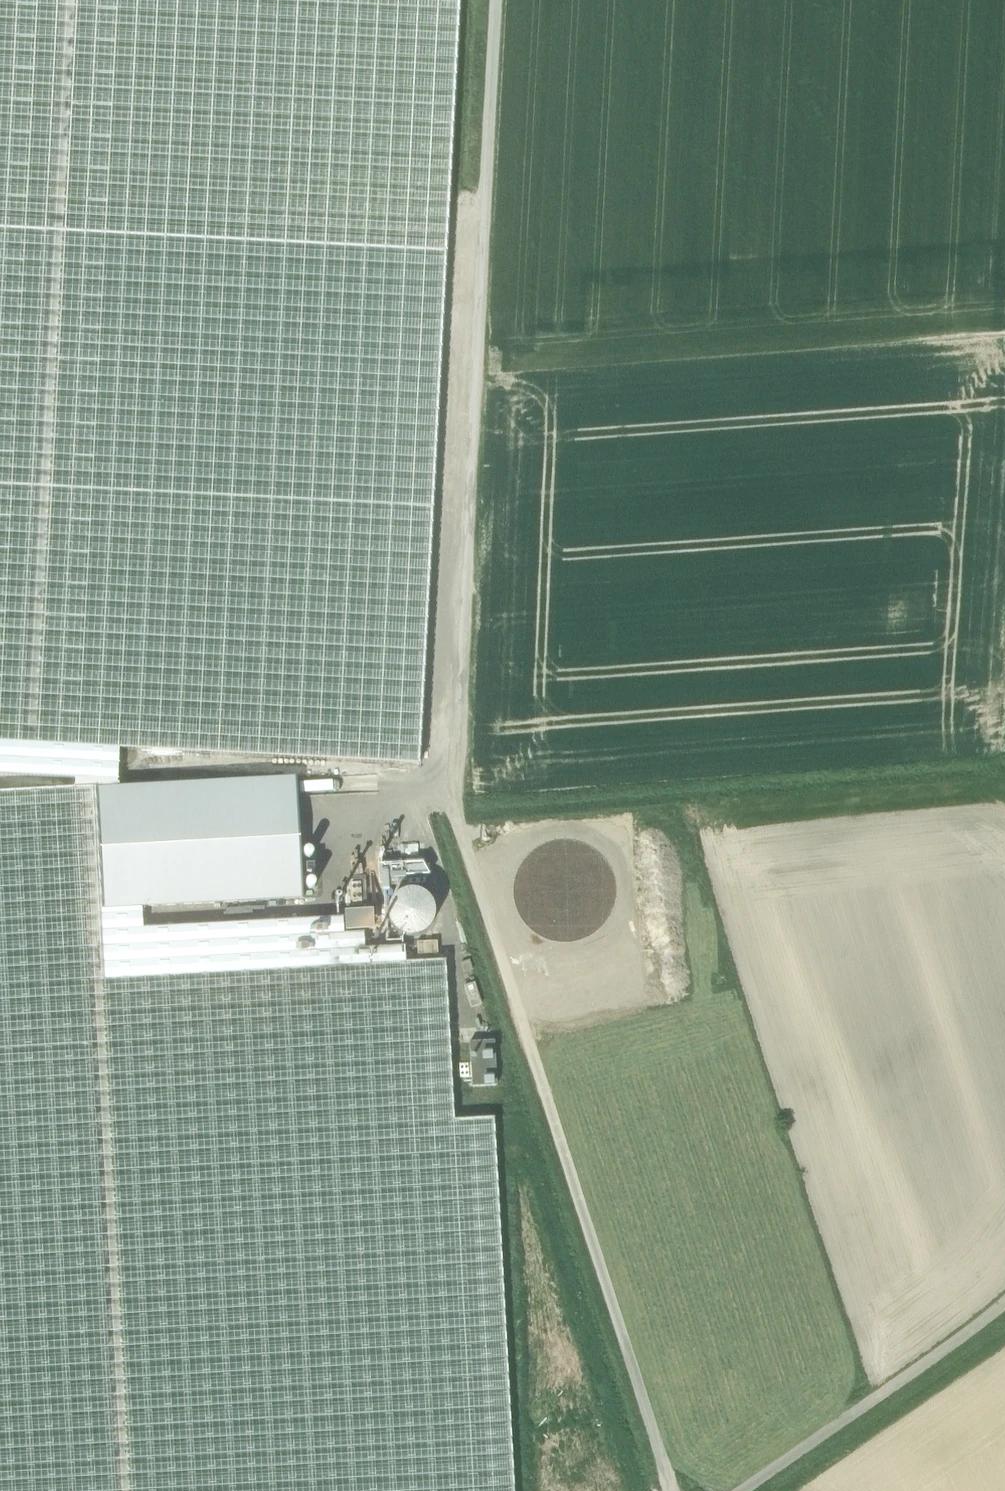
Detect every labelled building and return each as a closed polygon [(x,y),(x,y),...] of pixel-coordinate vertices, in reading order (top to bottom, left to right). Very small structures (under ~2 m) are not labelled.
[(75,780),(75,789),(96,788),(97,790),(117,789),(118,750),(418,766),(458,0),(0,0),(0,776),(75,780)] [(117,789),(97,790),(103,910),(142,908),(302,899),(296,779),(117,789)] [(342,919),(142,930),(142,908),(103,910),(97,790),(96,788),(75,789),(0,793),(0,1490),(512,1490),(493,1119),(453,1121),(444,961),(404,964),(403,948),(363,950),(363,934),(343,935),(342,919)] [(422,842),(398,844),(399,859),(422,858),(422,842)] [(405,891),(400,893),(395,896),(392,900),(389,904),(387,909),(387,915),(387,920),(389,925),(392,929),(396,933),(400,936),(405,937),(411,938),(416,937),(421,935),(425,933),(429,929),(432,924),(433,919),(434,914),(433,909),(431,904),(429,899),(425,896),(420,893),(415,891),(410,891),(405,891)] [(371,912),(345,913),(346,931),(372,930),(371,912)] [(441,946),(410,947),(411,955),(441,954),(441,946)] [(467,1086),(490,1085),(488,1039),(465,1040),(467,1086)]
